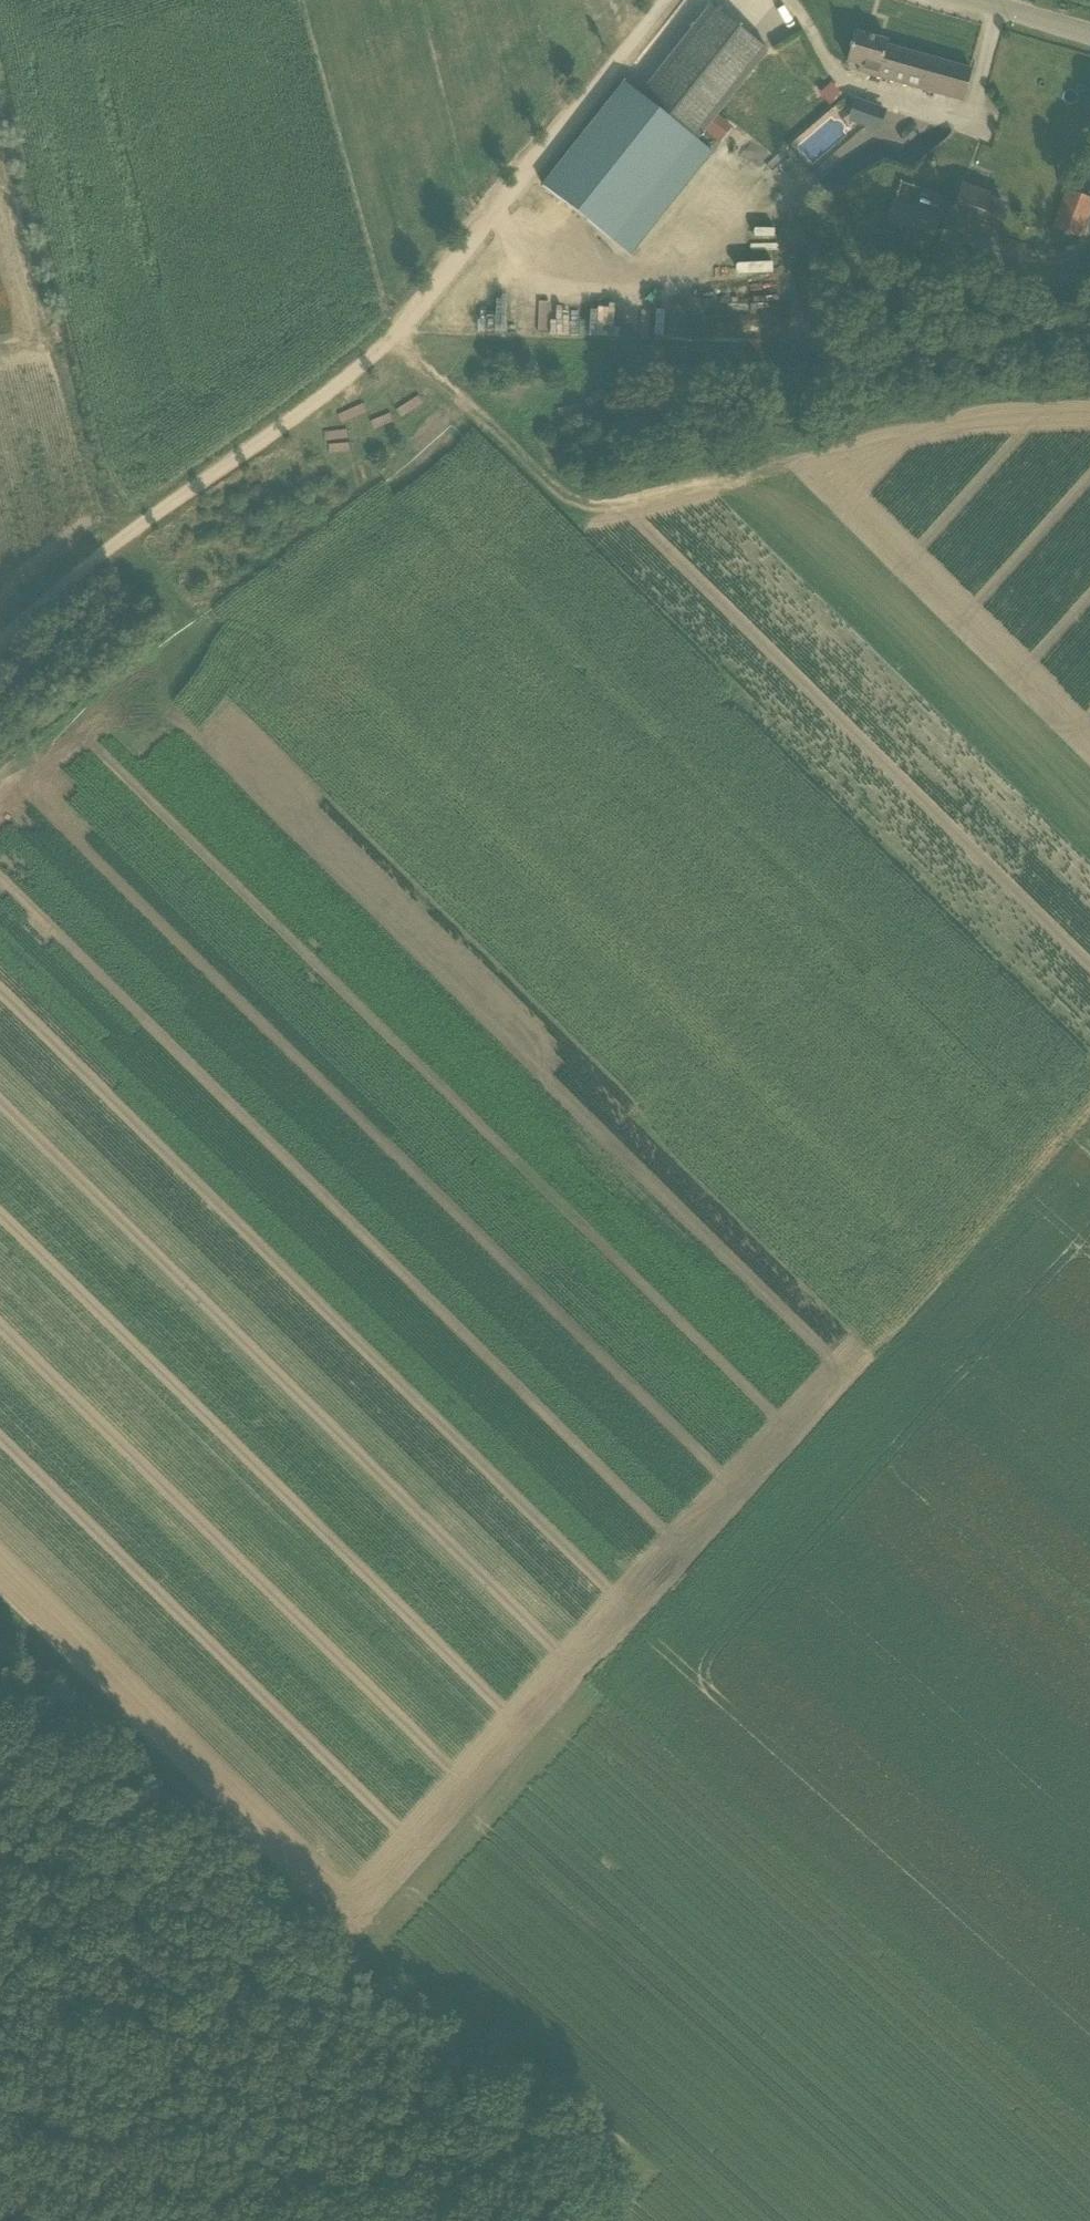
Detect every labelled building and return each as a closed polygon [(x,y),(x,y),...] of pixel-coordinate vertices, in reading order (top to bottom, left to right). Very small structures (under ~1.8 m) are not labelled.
[(698,141),(769,51),(711,6),(640,95),(698,141)] [(888,42),(857,33),(848,63),(861,66),(859,73),(963,102),(972,70),(887,46),(888,42)] [(615,243),(696,139),(640,95),(624,83),(542,186),(615,243)] [(872,104),(864,127),(879,133),(887,110),(872,104)] [(993,236),(1004,204),(989,199),(990,195),(965,186),(956,211),(951,210),(940,241),(957,247),(965,226),(993,236)] [(1068,193),(1055,228),(1080,237),(1089,211),(1089,201),(1068,193)] [(909,226),(915,209),(894,202),(889,219),(909,226)]
